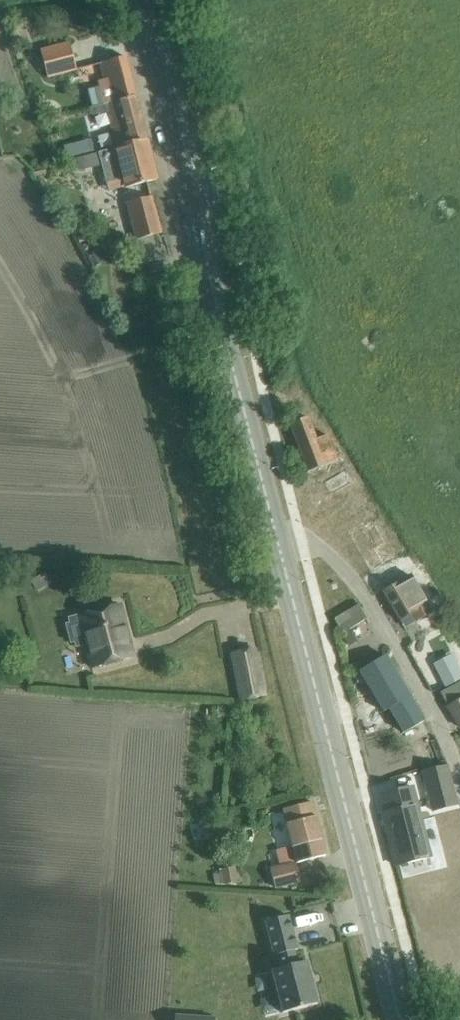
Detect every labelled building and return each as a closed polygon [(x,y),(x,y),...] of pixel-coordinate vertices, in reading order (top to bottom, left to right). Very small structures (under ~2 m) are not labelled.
[(15,26),(9,27),(14,37),(19,35),(15,26)] [(47,78),(76,70),(69,43),(40,50),(47,78)] [(95,88),(87,90),(91,107),(136,96),(125,57),(99,63),(95,64),(99,82),(94,83),(95,88)] [(91,107),(88,107),(90,115),(108,111),(117,145),(147,137),(136,96),(91,107)] [(159,179),(147,137),(117,145),(117,147),(98,152),(102,165),(107,184),(124,179),(126,188),(139,184),(159,179)] [(76,142),(62,145),(65,157),(79,153),(76,142)] [(96,152),(76,158),(80,171),(100,165),(96,152)] [(45,167),(34,170),(36,175),(47,172),(45,167)] [(152,197),(128,203),(137,239),(162,232),(152,197)] [(291,424),(289,424),(307,472),(337,461),(328,435),(316,440),(316,439),(308,418),(291,424)] [(346,500),(337,507),(355,536),(365,529),(346,500)] [(380,576),(400,565),(377,526),(357,537),(380,576)] [(412,613),(416,622),(432,613),(410,575),(382,591),(399,621),(412,613)] [(70,623),(65,624),(69,641),(74,639),(75,644),(85,642),(92,668),(133,657),(119,605),(78,616),(69,618),(70,623)] [(349,646),(356,641),(349,629),(366,619),(358,605),(334,619),(349,646)] [(432,664),(445,687),(459,679),(459,671),(451,654),(432,664)] [(424,721),(414,704),(385,655),(359,671),(383,712),(389,709),(403,733),(424,721)] [(257,661),(234,666),(241,701),(264,696),(257,661)] [(439,691),(445,702),(459,695),(459,681),(439,691)] [(447,706),(459,727),(459,698),(447,706)] [(446,766),(423,772),(433,811),(456,805),(446,766)] [(412,787),(380,795),(385,813),(382,814),(395,866),(430,857),(412,787)] [(295,863),(325,855),(311,802),(282,809),(292,846),(276,850),(280,867),(270,869),(275,887),(300,880),(295,863)] [(222,874),(212,874),(215,885),(224,885),(244,881),(242,872),(237,873),(235,866),(221,869),(222,874)] [(305,871),(308,884),(331,880),(329,867),(305,871)] [(288,915),(265,921),(275,960),(278,959),(281,973),(273,975),(282,1013),(317,1004),(307,966),(299,969),(295,955),(298,954),(288,915)] [(241,954),(241,965),(256,965),(256,954),(241,954)]
